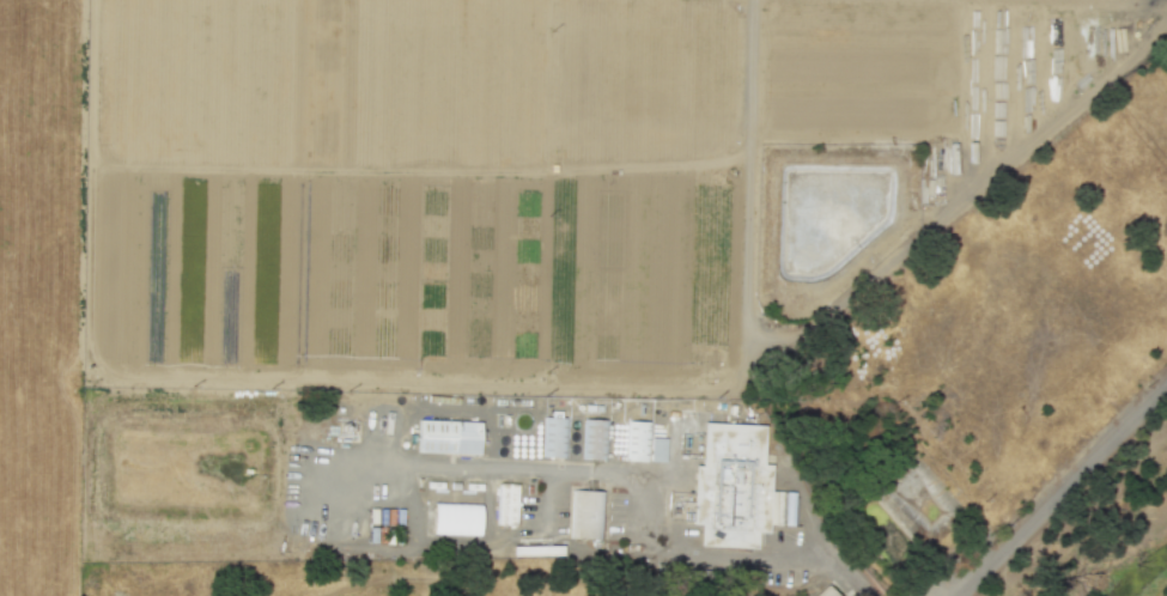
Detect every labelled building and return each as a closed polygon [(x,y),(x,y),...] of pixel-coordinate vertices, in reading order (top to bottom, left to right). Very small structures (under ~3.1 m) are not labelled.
[(568,418),(543,417),(542,456),(567,457),(568,418)] [(607,419),(583,419),(582,458),(606,459),(607,419)] [(651,421),(627,421),(626,460),(665,461),(666,437),(650,437),(651,421)] [(421,422),(482,425),(481,457),(420,455),(421,422)] [(707,424),(768,427),(765,462),(773,462),(773,534),(758,530),(758,543),(704,543),(701,527),(692,523),(697,466),(704,466),(707,424)] [(516,525),(517,483),(498,483),(497,524),(516,525)] [(573,492),(604,492),(604,537),(572,537),(573,492)] [(438,505),(484,506),(482,539),(438,537),(438,505)] [(550,546),(512,545),(512,555),(550,556),(550,546)] [(827,584),(814,595),(838,595),(827,584)]
